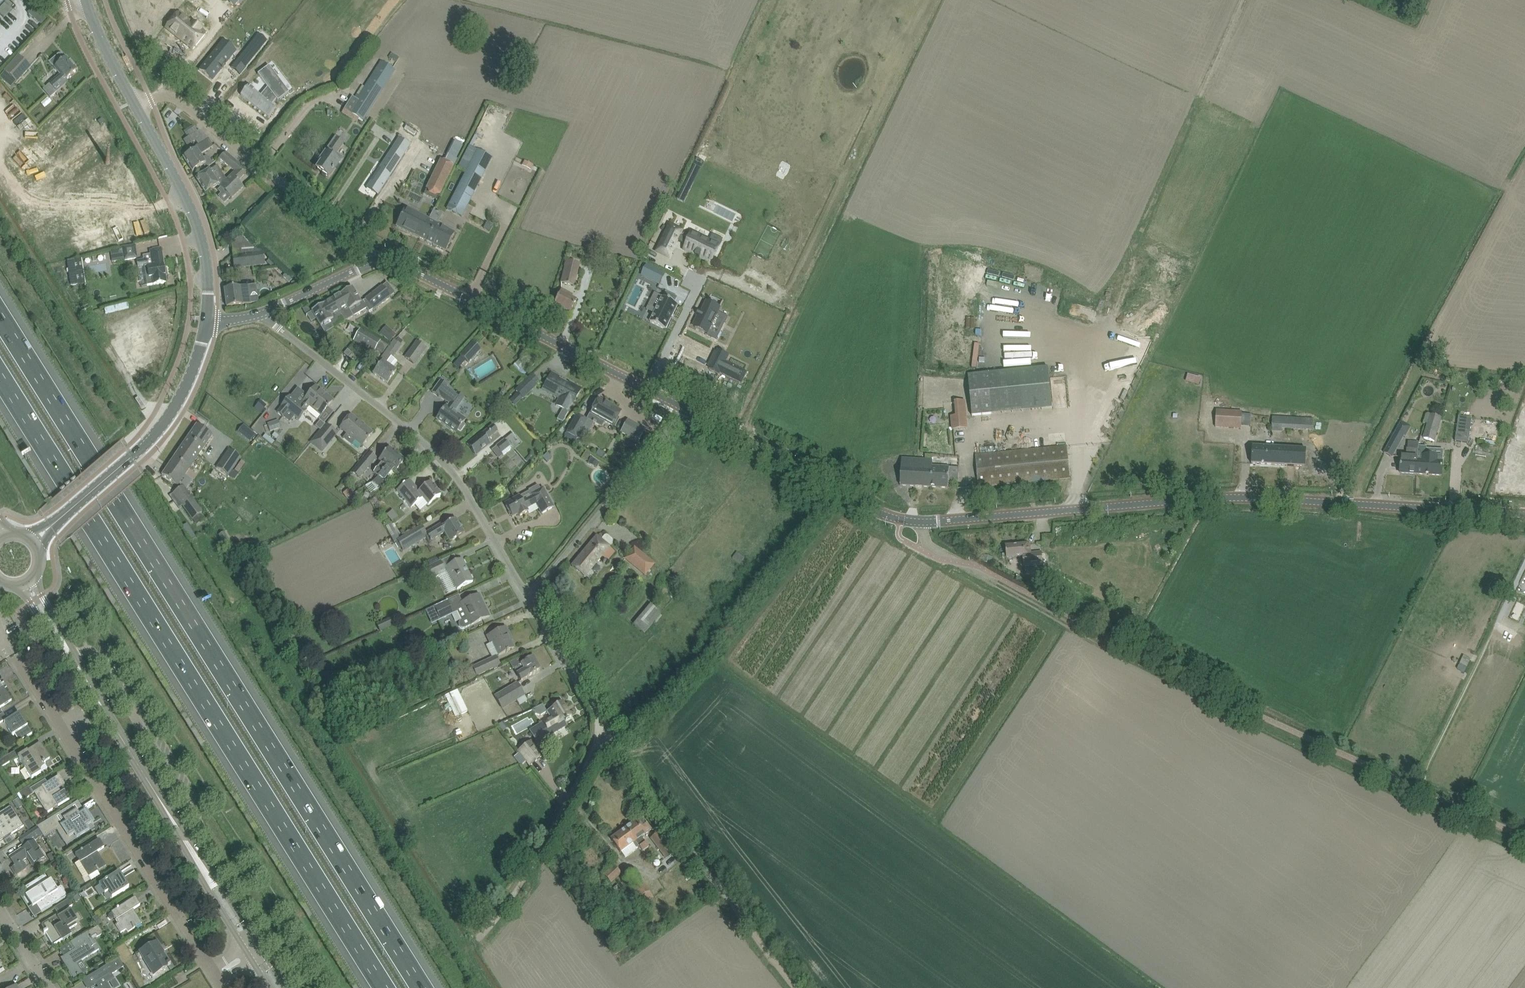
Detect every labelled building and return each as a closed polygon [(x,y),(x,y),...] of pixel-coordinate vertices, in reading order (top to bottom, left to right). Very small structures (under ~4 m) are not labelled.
[(176,16),(166,28),(193,50),(204,35),(200,32),(202,29),(193,22),(189,27),(176,17),(176,16)] [(258,35),(239,60),(246,66),(266,42),(258,35)] [(219,47),(200,70),(212,80),(231,57),(219,47)] [(50,98),(57,93),(68,83),(66,81),(78,70),(66,57),(65,58),(62,55),(59,55),(50,63),(54,68),(60,75),(43,90),(50,98)] [(18,57),(5,72),(16,82),(30,68),(18,57)] [(382,61),(370,80),(357,99),(353,95),(345,108),(362,119),(394,69),(382,61)] [(249,87),(241,96),(269,118),(276,109),(272,105),(276,100),(278,101),(289,93),(283,85),(282,86),(267,67),(258,75),(267,87),(261,96),(249,87)] [(51,264),(113,249),(121,247),(133,245),(133,243),(156,238),(138,202),(65,217),(0,113),(0,184),(51,264)] [(183,157),(192,172),(203,165),(205,168),(214,163),(208,154),(202,158),(200,155),(213,147),(209,140),(210,139),(199,131),(197,132),(195,127),(187,132),(190,137),(184,140),(187,146),(195,141),(199,146),(196,148),(197,149),(183,157)] [(336,138),(322,158),(320,161),(322,162),(317,169),(328,178),(342,158),(335,154),(343,143),(336,138)] [(373,182),(370,187),(379,193),(378,195),(405,154),(403,156),(392,149),(393,147),(393,146),(379,167),(381,169),(373,182)] [(470,162),(450,203),(464,211),(492,157),(477,149),(474,154),(470,162)] [(447,154),(444,161),(454,166),(454,165),(457,159),(447,154)] [(217,165),(205,173),(196,178),(205,192),(218,185),(231,199),(244,187),(238,181),(248,171),(229,155),(223,160),(235,171),(226,180),(217,165)] [(525,159),(522,165),(531,169),(534,163),(525,159)] [(454,166),(444,161),(441,160),(428,188),(441,194),(449,178),(453,168),(454,166)] [(428,219),(413,212),(406,208),(397,226),(419,237),(428,219)] [(428,219),(419,237),(446,251),(450,242),(455,233),(437,224),(442,214),(433,209),(428,219)] [(670,225),(657,252),(669,258),(678,241),(687,245),(685,250),(712,263),(723,240),(713,235),(710,241),(693,233),(689,240),(680,236),(683,231),(670,225)] [(121,247),(124,260),(131,259),(137,258),(136,256),(135,245),(121,247)] [(147,286),(154,285),(166,283),(161,248),(152,249),(153,254),(143,256),(144,260),(137,261),(138,268),(147,266),(148,271),(145,272),(147,286)] [(252,253),(233,256),(234,268),(253,266),(252,253)] [(74,260),(67,262),(71,286),(78,285),(78,284),(74,261),(74,260)] [(574,286),(579,264),(566,261),(561,283),(574,286)] [(642,275),(660,284),(665,273),(647,264),(642,275)] [(248,286),(225,289),(224,289),(227,307),(251,304),(248,286)] [(366,300),(363,302),(367,309),(369,313),(374,310),(391,297),(382,286),(365,299),(366,300)] [(337,309),(348,320),(354,316),(350,310),(361,303),(352,287),(340,294),(340,295),(331,300),(337,309)] [(561,290),(558,295),(554,304),(570,312),(576,300),(570,297),(571,295),(561,290)] [(650,322),(666,329),(678,305),(675,303),(677,297),(666,292),(664,297),(663,297),(650,322)] [(338,325),(348,320),(337,309),(331,300),(324,304),(312,311),(312,312),(311,312),(306,315),(306,316),(307,315),(311,322),(317,319),(321,327),(334,319),(338,325)] [(700,311),(694,324),(696,325),(695,327),(708,334),(712,326),(720,330),(724,322),(726,323),(729,317),(718,312),(720,308),(715,306),(715,305),(713,304),(713,305),(708,302),(702,313),(700,311)] [(307,306),(302,309),(306,315),(311,312),(307,306)] [(386,325),(380,333),(390,342),(397,334),(386,325)] [(356,337),(376,349),(381,340),(361,328),(356,337)] [(469,362),(482,348),(474,341),(461,355),(469,362)] [(426,348),(417,342),(406,358),(414,364),(426,348)] [(373,373),(387,383),(397,371),(393,368),(398,361),(391,357),(396,350),(390,346),(381,359),(382,360),(373,373)] [(733,357),(721,351),(712,369),(742,384),(747,372),(730,364),(733,357)] [(1049,368),(1019,371),(968,375),(972,416),(1053,408),(1049,368)] [(1450,384),(1453,371),(1446,369),(1443,382),(1450,384)] [(543,389),(560,398),(556,406),(567,411),(572,402),(574,403),(581,389),(573,385),(572,387),(558,379),(559,378),(551,373),(543,389)] [(1188,374),(1186,381),(1199,384),(1201,378),(1188,374)] [(532,375),(516,391),(523,398),(536,386),(534,384),(538,381),(532,375)] [(432,392),(438,396),(439,397),(440,397),(450,404),(447,407),(446,406),(437,419),(456,433),(458,429),(461,431),(465,425),(463,423),(465,420),(454,412),(464,398),(457,393),(457,394),(447,387),(447,386),(441,381),(432,392)] [(327,409),(328,408),(327,407),(333,401),(316,387),(308,396),(298,388),(291,397),(290,396),(282,405),(283,406),(278,413),(283,417),(290,422),(295,416),(299,420),(306,411),(317,419),(321,415),(326,408),(327,409)] [(604,421),(613,426),(621,411),(598,399),(587,419),(593,422),(592,423),(595,424),(596,423),(601,426),(604,421)] [(957,416),(952,416),(953,430),(967,428),(965,400),(956,401),(957,416)] [(259,402),(254,408),(261,413),(265,408),(259,402)] [(1242,412),(1216,411),(1215,427),(1241,428),(1242,412)] [(567,433),(577,438),(587,420),(577,415),(567,433)] [(1424,438),(1435,441),(1441,419),(1428,415),(1426,422),(1428,423),(1424,438)] [(351,416),(341,428),(347,433),(343,438),(352,445),(356,440),(362,446),(367,440),(367,441),(368,439),(372,433),(351,416)] [(1458,416),(1455,442),(1467,443),(1469,431),(1470,418),(1458,416)] [(1303,429),(1303,418),(1273,417),(1272,431),(1282,432),(1282,428),(1303,429)] [(638,442),(645,429),(628,420),(621,432),(638,442)] [(276,421),(267,423),(270,431),(279,428),(276,421)] [(183,444),(199,455),(207,444),(212,435),(197,425),(183,444)] [(326,425),(319,433),(311,442),(322,451),(330,441),(337,434),(326,425)] [(493,425),(476,439),(468,445),(476,455),(489,444),(486,440),(498,431),(493,425)] [(1392,457),(1405,435),(1397,431),(1384,453),(1392,457)] [(253,432),(247,440),(250,442),(256,434),(253,432)] [(504,440),(496,446),(504,455),(520,442),(513,434),(505,440),(504,440)] [(199,455),(183,444),(162,475),(178,486),(199,455)] [(1401,463),(1400,473),(1417,474),(1417,458),(1418,454),(1419,446),(1420,444),(1419,444),(1418,449),(1407,449),(1406,457),(1401,457),(1401,463)] [(979,487),(1070,478),(1067,446),(976,455),(979,487)] [(1417,458),(1417,474),(1418,474),(1420,474),(1429,475),(1442,475),(1442,462),(1443,457),(1426,456),(1427,449),(1427,447),(1419,446),(1418,454),(1417,458)] [(374,472),(379,476),(378,477),(379,476),(397,454),(389,447),(379,460),(382,463),(374,472)] [(1252,464),(1284,466),(1305,467),(1306,450),(1252,447),(1252,464)] [(242,457),(229,449),(216,467),(229,476),(242,457)] [(369,451),(352,472),(360,479),(377,458),(369,451)] [(547,453),(542,457),(545,460),(547,462),(552,458),(547,453)] [(395,473),(405,460),(397,454),(379,476),(370,483),(378,489),(392,471),(395,473)] [(902,459),(901,476),(900,486),(948,488),(949,481),(959,482),(959,472),(959,468),(933,467),(933,461),(902,459)] [(428,505),(433,501),(441,495),(430,482),(419,491),(410,480),(397,491),(406,502),(407,501),(412,507),(423,498),(428,505)] [(518,513),(520,516),(528,511),(526,509),(536,503),(542,513),(554,507),(543,488),(540,489),(538,485),(529,490),(529,491),(505,504),(512,517),(518,513)] [(202,512),(183,486),(173,493),(192,519),(202,512)] [(355,493),(346,499),(353,504),(359,500),(356,496),(355,493)] [(404,551),(428,537),(430,541),(445,532),(451,541),(464,533),(455,519),(442,526),(441,524),(426,533),(422,525),(397,540),(404,551)] [(613,541),(612,539),(608,535),(606,535),(604,536),(601,540),(597,537),(572,566),(584,577),(586,575),(587,576),(589,578),(592,578),(593,576),(594,574),(593,572),(590,570),(601,556),(607,561),(615,552),(609,547),(613,542),(613,541)] [(1030,545),(1006,547),(1007,558),(1023,557),(1023,567),(1043,565),(1043,562),(1044,562),(1045,560),(1046,558),(1046,556),(1044,555),(1042,555),(1042,552),(1031,553),(1030,545)] [(624,560),(644,576),(654,563),(635,547),(624,560)] [(473,582),(462,559),(444,568),(441,561),(427,568),(432,579),(449,571),(457,589),(473,582)] [(435,606),(425,610),(426,612),(428,615),(436,611),(440,619),(457,611),(461,620),(459,621),(459,624),(459,626),(460,628),(463,628),(465,628),(470,626),(471,625),(481,621),(483,620),(490,616),(486,609),(484,609),(478,595),(462,602),(459,596),(459,595),(447,600),(448,601),(435,607),(435,606)] [(650,603),(633,624),(645,634),(662,613),(650,603)] [(389,620),(377,626),(379,631),(392,626),(389,620)] [(473,667),(477,676),(500,665),(496,656),(499,655),(506,652),(506,653),(508,652),(508,651),(514,648),(510,640),(509,641),(507,637),(510,636),(506,627),(487,636),(490,643),(486,645),(492,658),(473,667)] [(517,674),(521,681),(528,677),(540,670),(533,657),(525,661),(523,657),(519,659),(518,658),(509,662),(513,669),(517,667),(520,672),(517,674)] [(325,672),(316,676),(320,684),(329,680),(325,672)] [(502,708),(517,700),(524,695),(517,683),(495,696),(502,708)] [(12,701),(4,688),(0,690),(0,708),(12,701)] [(458,689),(445,695),(456,717),(469,711),(458,689)] [(562,702),(547,712),(551,718),(529,731),(537,743),(567,725),(565,721),(566,721),(565,720),(571,717),(562,702)] [(32,733),(19,713),(11,718),(11,719),(8,721),(7,720),(4,722),(13,735),(18,732),(22,738),(19,741),(32,733)] [(0,761),(0,768),(7,763),(16,758),(18,757),(22,764),(28,772),(30,777),(32,779),(41,773),(40,772),(47,768),(45,764),(46,763),(45,761),(50,758),(40,742),(32,748),(32,749),(28,752),(27,750),(26,751),(26,752),(18,757),(15,751),(0,761)] [(519,751),(530,765),(542,756),(530,742),(519,751)] [(29,787),(19,794),(23,801),(35,794),(46,813),(58,806),(58,807),(70,799),(64,791),(61,793),(58,789),(64,786),(64,785),(63,786),(58,778),(59,777),(59,776),(58,777),(47,784),(45,781),(31,790),(29,787)] [(18,798),(13,802),(17,809),(23,806),(18,798)] [(0,812),(0,841),(5,838),(24,825),(10,805),(0,812)] [(48,836),(57,831),(62,827),(72,843),(95,829),(92,824),(91,822),(90,822),(85,814),(86,814),(85,812),(84,812),(74,818),(68,808),(37,827),(44,838),(48,836)] [(639,846),(643,851),(649,847),(641,837),(651,830),(646,823),(641,826),(637,820),(625,828),(635,842),(636,841),(639,846)] [(16,874),(25,869),(26,868),(22,861),(27,858),(33,866),(46,858),(34,841),(42,836),(36,827),(22,837),(19,839),(24,847),(9,857),(15,865),(12,867),(16,874)] [(610,839),(620,852),(621,852),(626,857),(637,849),(636,848),(639,846),(636,841),(635,842),(625,828),(610,839)] [(99,840),(75,855),(80,862),(89,877),(98,871),(98,872),(99,871),(98,870),(105,866),(106,866),(97,852),(104,848),(99,840)] [(672,853),(664,842),(657,847),(666,858),(672,853)] [(57,859),(52,852),(47,855),(51,862),(57,859)] [(612,883),(622,873),(613,864),(603,874),(612,883)] [(625,876),(633,889),(638,897),(649,890),(635,869),(625,876)] [(89,877),(91,881),(100,875),(98,872),(98,871),(89,877)] [(119,872),(105,881),(99,884),(105,893),(110,889),(114,896),(123,890),(123,891),(125,890),(125,889),(129,887),(119,872)] [(41,912),(42,913),(52,906),(52,905),(55,903),(56,904),(67,897),(61,887),(57,889),(51,880),(49,881),(45,875),(38,879),(39,881),(36,883),(36,881),(25,888),(29,894),(26,896),(33,907),(37,905),(41,911),(41,912)] [(617,905),(627,898),(618,885),(608,892),(617,905)] [(133,929),(134,929),(135,929),(134,928),(141,924),(142,924),(133,910),(140,905),(135,898),(111,913),(118,923),(115,925),(121,933),(126,930),(128,932),(133,929)] [(58,915),(42,925),(46,931),(43,932),(44,934),(45,933),(53,946),(61,941),(62,942),(71,936),(68,931),(77,925),(76,923),(78,922),(71,910),(69,911),(68,909),(73,906),(69,899),(54,908),(58,915)] [(97,914),(93,917),(98,925),(102,923),(97,914)] [(77,963),(81,961),(99,949),(90,936),(96,933),(98,936),(103,933),(98,925),(70,943),(75,950),(61,958),(73,979),(83,973),(77,963)] [(140,952),(147,964),(149,968),(152,966),(156,973),(155,973),(156,973),(171,964),(169,961),(168,962),(162,953),(160,955),(158,951),(161,949),(157,942),(140,952)] [(107,983),(115,979),(112,974),(124,967),(118,958),(107,965),(106,965),(90,975),(91,975),(91,976),(92,975),(97,984),(99,987),(98,987),(97,987),(110,987),(107,983)]
